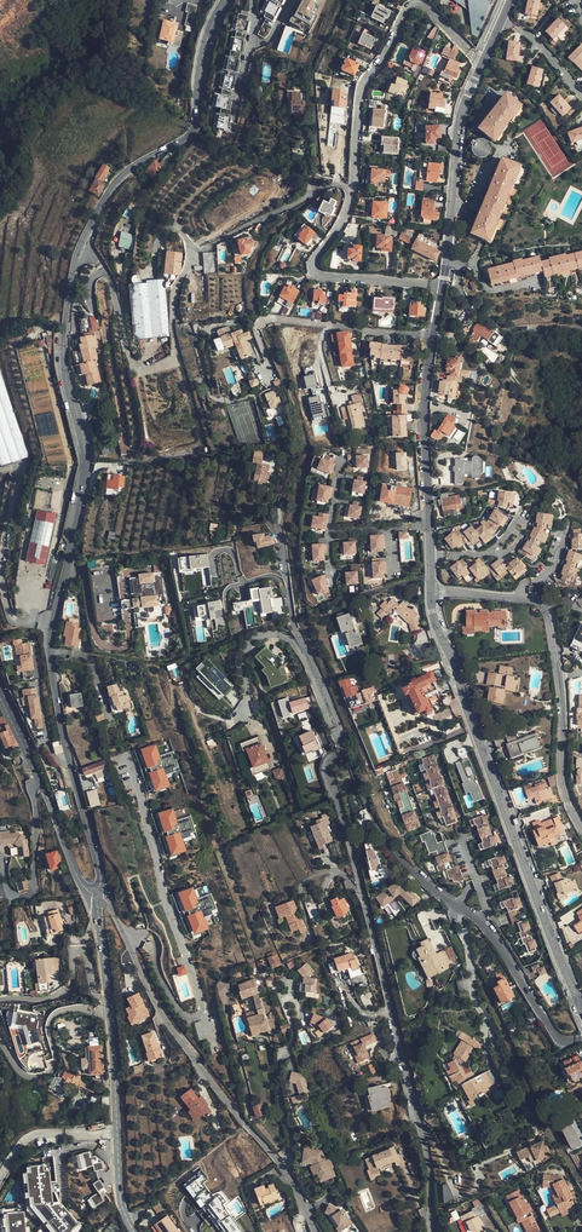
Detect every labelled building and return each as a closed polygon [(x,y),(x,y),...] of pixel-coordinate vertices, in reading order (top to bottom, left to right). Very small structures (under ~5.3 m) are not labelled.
[(294,16),(292,15),(288,22),(303,29),(304,27),(310,30),(325,0),(302,0),(294,16)] [(472,0),(459,0),(457,5),(471,11),(470,28),(478,30),(487,7),(481,4),(472,0)] [(528,3),(527,10),(524,9),(523,14),(537,17),(540,0),(529,0),(528,3)] [(280,7),(270,1),(265,11),(267,12),(264,17),(273,21),(280,7)] [(199,5),(188,3),(185,12),(187,12),(184,26),(186,26),(185,30),(191,31),(192,27),(194,27),(199,5)] [(392,12),(376,5),(370,19),(383,24),(385,19),(388,20),(392,12)] [(248,16),(239,13),(235,29),(246,31),(249,21),(247,20),(248,16)] [(564,36),(568,32),(557,22),(545,35),(553,43),(562,34),(564,36)] [(164,24),(162,34),(160,40),(168,42),(170,42),(169,46),(179,48),(181,42),(177,41),(177,38),(175,37),(177,26),(164,23),(164,24)] [(272,27),(264,23),(257,35),(265,38),(267,37),(272,27)] [(434,39),(439,28),(435,26),(429,37),(434,39)] [(470,34),(476,36),(478,30),(470,28),(470,34)] [(247,33),(237,31),(232,50),(241,52),(244,52),(246,40),(245,40),(247,33)] [(374,48),(378,40),(362,32),(356,45),(370,51),(372,47),(374,48)] [(517,63),(520,44),(508,43),(505,61),(517,63)] [(445,45),(442,54),(456,60),(459,51),(445,45)] [(573,64),(575,63),(578,65),(575,67),(581,73),(581,57),(581,56),(581,55),(581,47),(568,60),(572,65),(573,64)] [(418,67),(425,52),(418,49),(417,52),(412,49),(408,58),(410,63),(418,67)] [(231,50),(226,70),(238,72),(241,60),(239,59),(241,52),(232,50),(231,50)] [(354,77),(359,65),(362,66),(364,61),(356,58),(354,62),(346,59),(346,60),(345,59),(343,64),(344,64),(343,66),(342,66),(340,70),(341,70),(341,71),(354,77)] [(456,74),(460,64),(449,59),(443,73),(456,79),(458,75),(456,74)] [(400,67),(389,62),(386,66),(398,71),(400,67)] [(433,76),(435,70),(424,66),(422,71),(433,76)] [(539,85),(543,73),(532,69),(527,88),(540,92),(542,86),(539,85)] [(235,77),(225,75),(221,94),(231,96),(235,77)] [(411,85),(409,85),(410,79),(400,75),(398,81),(400,81),(399,85),(395,83),(391,91),(400,95),(401,93),(405,95),(406,91),(408,92),(411,85)] [(345,109),(346,99),(343,99),(344,92),(332,91),(330,108),(345,109)] [(444,109),(445,102),(441,101),(442,94),(430,92),(427,109),(434,110),(435,107),(444,109)] [(232,98),(218,95),(215,106),(221,108),(220,113),(230,115),(231,110),(230,110),(232,98)] [(549,105),(553,109),(559,115),(562,119),(570,111),(557,97),(549,105)] [(511,121),(509,119),(518,108),(506,98),(500,105),(496,109),(495,109),(490,114),(492,115),(488,119),(481,129),(492,139),(498,132),(500,133),(511,121)] [(386,102),(369,101),(368,107),(379,108),(379,110),(370,109),(370,116),(371,116),(371,127),(383,128),(386,102)] [(306,102),(298,102),(290,102),(291,115),(306,114),(306,102)] [(559,115),(553,109),(550,111),(556,117),(559,115)] [(230,115),(220,113),(217,127),(224,129),(224,130),(235,133),(237,124),(230,122),(232,116),(230,115)] [(440,139),(440,126),(424,127),(424,144),(434,144),(434,139),(440,139)] [(578,127),(579,130),(574,132),(567,135),(571,145),(581,141),(581,126),(578,127)] [(363,132),(362,144),(370,145),(372,133),(363,132)] [(397,155),(398,139),(395,138),(381,137),(381,146),(383,146),(382,154),(397,155)] [(493,152),(486,137),(471,144),(478,159),(493,152)] [(172,160),(174,159),(168,153),(163,159),(165,161),(161,165),(158,163),(155,160),(144,172),(153,179),(155,181),(158,177),(160,174),(162,171),(166,168),(172,160)] [(502,160),(498,170),(495,176),(493,175),(491,181),(493,182),(491,188),(481,211),(479,218),(477,217),(474,222),(476,224),(472,233),(488,240),(518,166),(502,160)] [(438,179),(439,164),(427,163),(425,182),(436,183),(437,179),(438,179)] [(89,192),(99,197),(107,185),(102,183),(110,170),(110,169),(103,165),(96,178),(96,179),(89,192)] [(393,171),(374,170),(373,182),(380,183),(386,183),(386,178),(392,178),(393,171)] [(406,186),(413,186),(413,171),(405,171),(406,186)] [(330,217),(335,208),(334,207),(336,202),(330,199),(327,204),(322,201),(317,213),(324,216),(325,215),(330,217)] [(435,212),(435,209),(433,209),(434,200),(422,199),(420,216),(423,220),(436,221),(437,212),(435,212)] [(371,219),(385,220),(386,220),(388,203),(372,201),(372,204),(371,219)] [(260,238),(266,229),(258,224),(253,233),(260,238)] [(312,238),(315,234),(308,227),(307,228),(303,225),(294,235),(298,238),(297,239),(305,247),(306,246),(308,247),(309,246),(312,241),(313,240),(312,238)] [(346,228),(343,232),(352,237),(354,233),(346,228)] [(411,246),(414,239),(402,232),(398,239),(411,246)] [(380,252),(391,252),(392,241),(391,241),(391,236),(376,234),(375,248),(380,249),(380,252)] [(415,239),(410,249),(435,262),(440,252),(426,245),(428,240),(419,235),(417,240),(415,239)] [(250,248),(253,248),(252,240),(245,241),(244,239),(237,241),(241,257),(249,255),(251,253),(250,248)] [(361,263),(362,246),(352,245),(351,249),(347,249),(346,259),(351,259),(351,262),(361,263)] [(574,250),(578,265),(581,264),(581,248),(574,250)] [(51,255),(51,251),(44,250),(44,252),(43,258),(50,259),(51,255)] [(574,250),(566,253),(570,267),(578,265),(574,250)] [(205,274),(218,273),(217,253),(204,253),(205,274)] [(566,253),(558,255),(562,270),(570,267),(566,253)] [(539,254),(530,257),(534,271),(543,268),(540,260),(539,254)] [(180,267),(180,262),(178,262),(179,256),(166,255),(165,270),(177,272),(178,267),(180,267)] [(558,255),(549,258),(553,272),(562,270),(558,255)] [(530,257),(522,259),(526,273),(534,271),(530,257)] [(549,258),(540,260),(543,268),(544,271),(544,275),(553,272),(549,258)] [(522,259),(513,262),(517,276),(518,279),(527,277),(527,276),(526,273),(522,259)] [(513,262),(505,264),(510,282),(518,279),(517,276),(513,262)] [(505,264),(496,266),(501,284),(510,282),(505,264)] [(501,284),(496,266),(487,269),(491,283),(494,286),(501,284)] [(479,287),(475,280),(470,283),(473,290),(479,287)] [(162,283),(123,288),(128,344),(166,339),(162,283)] [(286,306),(289,308),(290,308),(293,304),(299,292),(291,287),(290,290),(284,287),(279,297),(287,302),(286,306)] [(322,291),(313,290),(312,303),(316,304),(317,304),(317,305),(325,305),(326,295),(322,295),(322,291)] [(343,296),(337,296),(337,303),(342,303),(342,308),(350,308),(350,307),(356,307),(357,291),(350,291),(350,294),(343,293),(343,296)] [(395,306),(396,299),(381,298),(381,299),(372,299),(372,309),(380,310),(381,310),(381,311),(392,311),(392,306),(395,306)] [(424,318),(425,310),(423,310),(423,307),(420,307),(420,303),(412,303),(412,306),(408,306),(408,317),(424,318)] [(286,315),(290,317),(296,306),(293,304),(290,308),(289,308),(286,314),(286,315)] [(83,339),(80,339),(81,346),(79,346),(80,353),(73,354),(78,377),(98,372),(97,366),(95,366),(95,364),(98,363),(97,356),(98,356),(98,353),(104,352),(101,331),(93,318),(79,320),(83,339)] [(494,333),(479,323),(474,330),(475,331),(471,336),(478,341),(482,336),(488,341),(494,333)] [(225,331),(227,337),(235,335),(233,329),(225,331)] [(235,335),(227,337),(221,339),(225,351),(236,347),(241,362),(247,360),(253,358),(248,342),(246,337),(244,332),(235,335)] [(352,353),(348,332),(332,335),(334,348),(339,347),(342,368),(353,366),(351,353),(352,353)] [(225,351),(221,339),(215,342),(218,353),(225,351)] [(409,367),(410,352),(412,352),(413,347),(401,346),(401,345),(380,344),(380,342),(372,342),(371,348),(372,348),(372,354),(371,354),(371,362),(379,363),(379,364),(399,366),(399,367),(409,367)] [(446,370),(446,373),(450,374),(450,376),(455,377),(457,378),(458,371),(460,357),(459,357),(460,356),(456,355),(456,357),(455,356),(455,358),(453,357),(452,360),(447,359),(445,370),(446,370)] [(247,360),(241,362),(247,380),(253,378),(247,360)] [(28,457),(0,366),(0,466),(28,457)] [(460,376),(470,377),(471,371),(462,369),(460,376)] [(450,374),(446,373),(439,372),(436,388),(450,391),(453,391),(455,377),(450,376),(450,374)] [(301,377),(304,389),(318,385),(315,374),(301,377)] [(285,387),(281,378),(274,381),(277,389),(285,387)] [(258,390),(255,384),(249,386),(252,392),(258,390)] [(409,416),(409,403),(408,402),(408,392),(407,392),(408,391),(408,388),(406,386),(403,385),(402,386),(400,386),(392,387),(392,393),(393,393),(393,402),(400,402),(400,416),(389,416),(389,438),(408,438),(408,416),(409,416)] [(268,417),(278,412),(282,411),(274,391),(265,394),(270,408),(265,410),(268,417)] [(322,403),(320,395),(309,398),(314,417),(323,415),(324,417),(327,416),(324,403),(322,403)] [(353,407),(346,409),(350,422),(353,432),(368,427),(359,395),(351,397),(353,407)] [(350,422),(346,409),(338,412),(342,424),(350,422)] [(282,411),(278,412),(285,428),(289,426),(282,411)] [(446,434),(452,424),(445,419),(437,431),(435,430),(431,436),(436,440),(441,431),(445,434),(446,434)] [(338,458),(329,455),(327,459),(336,463),(338,458)] [(371,455),(359,456),(359,459),(360,468),(372,467),(371,455)] [(465,460),(456,460),(456,484),(465,484),(465,476),(465,473),(473,473),(473,476),(473,478),(482,478),(482,476),(482,459),(482,457),(473,457),(473,459),(473,463),(465,463),(465,460)] [(247,463),(246,470),(245,482),(260,483),(260,478),(261,472),(261,465),(255,464),(255,459),(245,458),(244,463),(247,463)] [(337,463),(336,463),(327,459),(323,470),(334,474),(337,463)] [(133,484),(135,472),(128,471),(125,482),(133,484)] [(122,490),(123,480),(122,480),(123,476),(107,474),(106,489),(118,491),(119,490),(122,490)] [(366,494),(368,483),(359,481),(356,480),(354,492),(366,494)] [(408,507),(411,489),(382,484),(379,502),(408,507)] [(334,493),(335,488),(322,485),(319,501),(329,503),(330,499),(331,492),(334,493)] [(511,504),(512,495),(501,493),(500,497),(499,502),(497,502),(495,502),(495,507),(510,510),(511,504)] [(458,496),(449,498),(447,498),(440,500),(443,511),(461,507),(459,500),(458,496)] [(354,505),(352,505),(350,516),(361,519),(364,507),(354,505)] [(36,510),(27,561),(47,565),(56,513),(36,510)] [(496,530),(500,525),(505,517),(497,511),(488,523),(476,531),(480,538),(482,540),(490,535),(496,530)] [(281,529),(280,513),(273,514),(273,529),(281,529)] [(328,527),(329,519),(320,517),(315,516),(313,527),(327,530),(328,529),(328,528),(328,527)] [(505,517),(500,525),(503,528),(509,520),(505,517)] [(542,546),(548,537),(551,530),(552,520),(540,519),(540,521),(539,526),(536,526),(534,526),(533,529),(537,531),(535,534),(532,538),(531,538),(530,537),(527,541),(530,543),(528,547),(524,552),(522,551),(521,550),(518,554),(531,562),(534,558),(540,550),(542,546)] [(480,538),(476,531),(473,528),(470,530),(465,534),(464,532),(463,531),(459,534),(457,531),(446,539),(454,550),(458,547),(465,542),(467,544),(469,547),(473,543),(480,538)] [(579,533),(578,538),(578,544),(576,544),(574,544),(573,548),(581,549),(581,533),(579,533)] [(274,545),(272,537),(269,538),(269,536),(264,537),(263,534),(252,536),(253,543),(255,542),(257,549),(274,545)] [(490,535),(482,540),(485,544),(493,538),(490,535)] [(384,536),(370,536),(371,552),(382,551),(382,547),(382,540),(384,540),(384,536)] [(551,539),(548,537),(542,546),(546,548),(551,539)] [(482,540),(480,538),(473,543),(475,546),(482,540)] [(356,554),(355,542),(349,543),(343,543),(344,555),(356,554)] [(465,542),(458,547),(460,550),(467,544),(465,542)] [(328,549),(327,544),(313,545),(314,561),(325,561),(325,556),(325,549),(328,549)] [(540,550),(534,558),(537,561),(543,552),(540,550)] [(579,570),(581,565),(581,562),(581,555),(573,551),(571,555),(569,561),(568,560),(566,560),(564,564),(567,565),(565,570),(563,576),(562,575),(560,575),(559,579),(574,585),(576,579),(579,570)] [(181,558),(182,570),(210,567),(208,554),(181,558)] [(472,568),(469,570),(471,572),(476,580),(484,574),(488,571),(485,568),(479,559),(475,562),(476,563),(477,564),(472,568)] [(462,560),(457,564),(451,568),(449,570),(456,579),(462,575),(469,570),(462,560)] [(489,565),(485,568),(488,571),(493,579),(506,570),(508,574),(512,579),(516,576),(524,570),(518,561),(514,563),(509,567),(508,565),(507,564),(503,566),(499,561),(495,564),(491,568),(490,566),(489,565)] [(386,562),(372,563),(373,579),(384,578),(384,573),(383,567),(386,566),(386,562)] [(360,564),(351,564),(351,573),(357,572),(360,572),(360,564)] [(146,603),(152,602),(163,600),(163,599),(166,597),(165,591),(162,589),(159,569),(152,571),(151,566),(136,568),(137,571),(127,572),(129,589),(135,588),(135,594),(130,595),(132,603),(137,602),(137,605),(146,603)] [(469,570),(462,575),(463,578),(471,572),(469,570)] [(506,570),(493,579),(496,583),(508,574),(506,570)] [(524,570),(516,576),(518,578),(526,573),(524,570)] [(351,573),(345,573),(346,585),(358,584),(357,572),(351,573)] [(327,574),(314,578),(320,595),(331,591),(329,586),(327,581),(329,580),(327,574)] [(484,574),(476,580),(478,582),(486,577),(484,574)] [(251,600),(233,602),(234,610),(253,607),(253,603),(260,602),(262,614),(274,612),(270,587),(258,589),(258,588),(250,589),(251,600)] [(375,612),(381,618),(392,607),(406,622),(403,631),(412,633),(418,614),(403,599),(399,604),(392,596),(387,601),(384,598),(378,604),(381,606),(375,612)] [(222,600),(192,605),(195,621),(205,619),(207,628),(211,628),(212,631),(217,630),(214,611),(223,609),(222,600)] [(145,622),(143,607),(133,609),(135,623),(145,622)] [(477,611),(475,611),(467,612),(468,628),(475,627),(490,627),(499,626),(499,628),(507,628),(506,611),(505,612),(492,612),(493,613),(489,613),(489,611),(481,611),(481,614),(478,614),(477,611)] [(349,613),(346,615),(335,618),(341,633),(355,629),(349,613)] [(77,642),(79,634),(79,631),(80,628),(77,628),(78,619),(63,617),(61,634),(63,634),(62,640),(77,642)] [(581,645),(581,623),(570,645),(579,650),(581,645)] [(475,627),(468,628),(464,628),(465,635),(475,635),(475,633),(475,627)] [(357,630),(356,629),(344,633),(350,648),(363,644),(357,630)] [(21,656),(23,664),(24,669),(29,668),(28,660),(33,659),(29,641),(15,644),(18,657),(21,656)] [(281,665),(266,648),(256,656),(265,667),(270,672),(275,686),(286,681),(284,675),(280,676),(277,668),(281,665)] [(211,670),(214,666),(206,659),(197,669),(225,695),(232,687),(224,679),(222,680),(211,670)] [(512,691),(514,676),(509,675),(509,674),(507,673),(507,667),(498,666),(497,672),(499,672),(499,674),(495,674),(493,685),(496,686),(496,688),(493,688),(490,687),(488,702),(503,703),(505,690),(512,691)] [(270,672),(265,667),(262,670),(266,675),(271,687),(275,686),(270,672)] [(426,714),(432,712),(426,698),(440,691),(432,671),(431,670),(425,673),(425,675),(416,679),(416,678),(411,680),(411,681),(409,682),(410,684),(401,688),(405,696),(407,695),(416,714),(424,711),(426,714)] [(493,685),(495,674),(488,672),(486,684),(493,685)] [(359,686),(364,684),(360,674),(349,678),(337,682),(339,687),(341,686),(345,699),(355,696),(357,701),(349,704),(351,708),(379,699),(375,686),(359,691),(357,685),(352,687),(350,682),(357,680),(359,686)] [(379,683),(386,680),(385,675),(377,678),(379,683)] [(394,679),(379,684),(394,727),(409,722),(394,679)] [(120,692),(118,684),(107,687),(110,698),(111,698),(114,707),(116,707),(118,712),(134,706),(131,694),(124,696),(123,691),(120,692)] [(379,684),(375,686),(379,699),(390,729),(394,727),(379,684)] [(47,726),(40,694),(38,695),(37,692),(35,693),(33,686),(22,688),(25,698),(29,697),(34,717),(37,716),(39,727),(47,726)] [(84,706),(81,693),(70,695),(73,708),(84,706)] [(311,697),(305,698),(309,709),(314,707),(311,697)] [(309,709),(305,698),(289,703),(292,714),(309,709)] [(0,732),(0,738),(5,748),(6,748),(13,744),(10,736),(12,735),(9,728),(5,729),(0,732)] [(318,743),(315,736),(312,730),(298,736),(303,746),(302,746),(305,753),(312,750),(313,752),(318,749),(319,749),(317,744),(318,743)] [(530,751),(530,749),(541,745),(538,738),(541,737),(540,732),(526,736),(527,738),(519,741),(516,731),(506,735),(510,746),(508,747),(516,769),(527,765),(524,754),(530,751)] [(318,735),(315,736),(318,743),(317,744),(319,749),(318,749),(321,755),(325,753),(318,735)] [(270,770),(258,737),(240,744),(243,751),(246,750),(253,768),(249,770),(252,777),(270,770)] [(53,743),(56,754),(63,752),(60,741),(53,743)] [(21,753),(18,747),(17,748),(10,751),(13,756),(21,753)] [(144,747),(134,750),(134,753),(132,754),(136,767),(138,767),(142,779),(141,780),(145,793),(148,792),(149,795),(159,792),(155,780),(165,777),(164,774),(169,772),(163,756),(149,761),(144,747)] [(134,753),(134,750),(127,752),(142,797),(149,795),(148,792),(145,793),(141,780),(142,779),(138,767),(136,767),(132,754),(134,753)] [(443,784),(445,783),(443,776),(440,777),(439,773),(441,773),(435,755),(424,759),(425,764),(421,766),(423,772),(428,770),(429,774),(426,775),(428,781),(431,780),(433,784),(428,786),(430,793),(431,793),(433,798),(437,797),(439,802),(440,808),(437,809),(440,818),(441,818),(442,823),(445,822),(447,825),(458,821),(451,801),(449,802),(448,799),(450,798),(447,788),(444,788),(443,784)] [(484,799),(471,759),(457,763),(461,775),(467,773),(469,780),(462,782),(466,794),(471,793),(474,802),(484,799)] [(102,770),(107,768),(104,761),(83,769),(85,777),(98,772),(102,770)] [(391,769),(394,777),(396,784),(392,785),(397,800),(401,798),(403,806),(406,814),(402,815),(406,828),(411,826),(414,833),(422,830),(401,772),(399,766),(391,769)] [(285,777),(281,768),(273,771),(276,780),(285,777)] [(552,796),(548,788),(546,789),(545,784),(525,792),(528,800),(533,798),(532,797),(534,796),(535,799),(534,799),(536,805),(542,802),(541,801),(552,796)] [(101,806),(97,791),(87,793),(91,809),(101,806)] [(151,814),(152,817),(149,818),(154,832),(155,831),(159,844),(157,844),(162,858),(164,857),(165,860),(176,857),(172,844),(181,841),(180,837),(185,836),(180,820),(165,824),(162,811),(151,814)] [(152,817),(151,814),(144,817),(158,862),(165,860),(164,857),(162,858),(157,844),(159,844),(155,831),(154,832),(149,818),(152,817)] [(483,816),(471,820),(474,827),(475,827),(481,843),(480,844),(482,850),(493,846),(493,844),(498,843),(496,836),(492,838),(487,824),(491,822),(488,816),(483,818),(483,816)] [(537,834),(535,835),(539,845),(550,841),(549,838),(554,836),(565,832),(558,816),(539,823),(538,821),(533,823),(535,830),(537,834)] [(312,825),(314,832),(318,831),(323,844),(332,842),(325,817),(316,820),(317,823),(312,825)] [(5,842),(16,839),(19,851),(30,849),(27,836),(24,837),(19,834),(18,831),(8,833),(7,830),(0,832),(0,843),(5,842)] [(318,831),(314,832),(319,848),(323,847),(323,844),(318,831)] [(432,836),(422,840),(424,848),(427,847),(430,854),(429,855),(431,860),(435,859),(439,857),(441,864),(437,866),(440,873),(443,871),(446,878),(455,875),(445,847),(439,849),(438,845),(435,845),(432,836)] [(16,839),(5,842),(5,844),(10,846),(11,852),(19,851),(16,839)] [(381,868),(378,859),(368,842),(361,845),(371,877),(384,874),(382,867),(381,868)] [(50,870),(63,866),(57,850),(45,853),(50,870)] [(499,857),(487,862),(489,868),(490,867),(497,885),(495,885),(497,891),(511,887),(510,885),(513,884),(511,877),(507,878),(503,865),(506,863),(503,857),(500,858),(499,857)] [(554,885),(558,894),(564,892),(565,894),(574,891),(573,889),(579,887),(577,880),(574,881),(573,880),(570,880),(568,881),(567,879),(564,880),(563,876),(561,877),(559,874),(551,876),(553,885),(554,885)] [(26,880),(17,882),(20,891),(28,889),(26,880)] [(394,898),(399,894),(413,906),(419,899),(398,880),(374,900),(381,908),(387,904),(395,914),(403,909),(394,898)] [(182,892),(172,895),(173,898),(171,899),(176,912),(177,912),(182,924),(181,925),(186,938),(188,937),(190,940),(200,936),(195,925),(205,921),(203,918),(209,916),(203,900),(188,906),(182,892)] [(173,898),(172,895),(166,898),(183,942),(190,940),(188,937),(186,938),(181,925),(182,924),(177,912),(176,912),(171,899),(173,898)] [(514,898),(501,902),(504,909),(505,908),(512,926),(517,924),(520,933),(518,934),(520,939),(523,945),(524,945),(528,954),(536,952),(535,948),(537,947),(534,941),(532,942),(528,930),(530,929),(528,923),(524,924),(518,906),(521,904),(519,898),(515,899),(514,898)] [(348,912),(342,899),(337,901),(336,899),(330,901),(332,904),(330,905),(336,918),(345,914),(344,913),(348,912)] [(293,910),(296,909),(294,903),(275,909),(279,921),(286,919),(291,934),(299,932),(300,936),(306,933),(302,922),(300,922),(297,923),(293,910)] [(576,912),(578,916),(577,917),(580,921),(574,926),(579,934),(581,932),(581,908),(576,912)] [(54,920),(57,919),(56,909),(45,910),(45,914),(39,914),(40,922),(43,922),(44,933),(53,932),(53,930),(56,930),(56,925),(54,925),(54,920)] [(416,949),(419,956),(421,956),(422,960),(421,961),(426,970),(429,969),(432,974),(442,969),(441,968),(440,965),(436,957),(434,958),(433,955),(430,949),(432,948),(428,939),(420,943),(422,946),(416,949)] [(147,941),(144,949),(151,952),(154,943),(147,941)] [(266,958),(267,958),(275,954),(273,949),(263,952),(266,958)] [(444,950),(433,955),(434,958),(436,957),(440,965),(446,962),(449,961),(444,950)] [(337,972),(346,969),(350,967),(352,971),(348,973),(355,993),(367,989),(355,959),(352,960),(350,953),(333,960),(337,972)] [(275,954),(267,958),(271,969),(281,965),(277,954),(275,954)] [(427,978),(432,976),(432,974),(429,969),(426,970),(421,961),(422,960),(421,956),(419,956),(417,958),(427,978)] [(54,971),(52,961),(44,963),(43,958),(29,961),(29,962),(26,962),(28,971),(31,971),(34,985),(31,986),(33,994),(46,991),(44,982),(42,974),(46,973),(54,971)] [(316,971),(308,962),(300,969),(306,976),(305,984),(304,984),(303,991),(315,992),(316,980),(312,979),(313,974),(316,971)] [(432,974),(432,976),(451,967),(450,964),(447,965),(441,968),(442,969),(432,974)] [(547,975),(544,967),(539,969),(537,966),(531,968),(534,975),(538,973),(540,977),(547,975)] [(180,968),(173,971),(175,978),(182,976),(180,968)] [(466,970),(465,969),(460,972),(462,979),(463,981),(469,979),(466,970)] [(515,997),(505,978),(497,982),(499,986),(493,988),(501,1004),(515,997)] [(268,1031),(254,979),(238,985),(240,991),(239,992),(241,1000),(252,996),(256,1010),(257,1010),(258,1014),(254,1015),(253,1011),(245,1013),(252,1035),(268,1031)] [(151,1014),(140,991),(126,998),(130,1005),(125,1008),(129,1016),(127,1017),(130,1024),(151,1014)] [(37,1029),(39,1016),(8,1011),(7,1014),(22,1067),(32,1068),(38,1067),(38,1064),(42,1064),(42,1060),(33,1059),(39,1057),(38,1053),(43,1052),(37,1029)] [(315,1025),(316,1022),(321,1023),(318,1026),(325,1034),(333,1027),(327,1019),(313,1014),(310,1023),(315,1025)] [(289,1023),(280,1026),(283,1033),(291,1030),(289,1023)] [(88,1039),(99,1038),(99,1030),(88,1031),(88,1039)] [(157,1044),(153,1033),(141,1038),(148,1054),(150,1053),(153,1061),(164,1056),(161,1049),(159,1049),(157,1044)] [(486,1093),(485,1092),(483,1093),(477,1083),(482,1080),(480,1075),(473,1079),(471,1080),(469,1076),(471,1075),(470,1073),(464,1076),(460,1069),(459,1069),(459,1067),(459,1065),(461,1064),(462,1064),(463,1064),(474,1050),(477,1052),(480,1047),(464,1035),(460,1041),(463,1043),(451,1060),(452,1062),(448,1064),(454,1076),(452,1077),(455,1084),(456,1083),(460,1081),(471,1101),(477,1098),(478,1099),(482,1096),(482,1095),(486,1093)] [(350,1043),(352,1047),(354,1046),(359,1055),(355,1056),(358,1063),(371,1057),(363,1041),(361,1042),(359,1038),(350,1043)] [(102,1073),(100,1045),(88,1046),(87,1046),(89,1074),(95,1074),(102,1073)] [(354,1046),(352,1047),(351,1048),(355,1056),(359,1055),(354,1046)] [(66,1070),(73,1067),(68,1049),(61,1051),(66,1070)] [(561,1059),(572,1055),(570,1050),(559,1055),(561,1059)] [(578,1054),(562,1062),(563,1063),(561,1065),(569,1083),(581,1077),(581,1063),(578,1054)] [(454,1076),(448,1064),(442,1067),(445,1073),(448,1079),(452,1077),(454,1076)] [(464,1065),(463,1064),(462,1064),(461,1064),(459,1065),(459,1067),(459,1069),(460,1069),(464,1076),(470,1073),(466,1065),(464,1065)] [(79,1075),(75,1073),(72,1079),(96,1092),(99,1085),(79,1075)] [(301,1094),(309,1091),(303,1074),(293,1073),(291,1082),(297,1083),(301,1094)] [(441,1076),(451,1095),(455,1093),(452,1086),(448,1079),(445,1073),(441,1076)] [(485,1092),(489,1090),(492,1088),(484,1073),(480,1075),(482,1080),(477,1083),(483,1093),(485,1092)] [(474,1107),(471,1101),(460,1081),(456,1083),(470,1108),(474,1107)] [(390,1100),(386,1087),(380,1089),(379,1086),(367,1089),(369,1096),(371,1095),(374,1107),(381,1105),(383,1109),(389,1107),(387,1100),(390,1100)] [(198,1100),(190,1090),(180,1099),(196,1120),(203,1113),(207,1118),(209,1116),(208,1115),(210,1113),(206,1107),(204,1104),(205,1103),(203,1101),(200,1103),(198,1100)] [(304,1101),(301,1094),(291,1097),(294,1104),(304,1101)] [(266,1115),(262,1104),(253,1107),(257,1118),(266,1115)] [(466,1116),(471,1126),(474,1125),(469,1114),(466,1116)] [(574,1125),(565,1129),(573,1148),(581,1144),(574,1125)] [(530,1145),(516,1152),(520,1160),(528,1156),(534,1153),(538,1160),(550,1154),(543,1141),(531,1147),(530,1145)] [(393,1156),(398,1154),(394,1146),(389,1148),(390,1149),(366,1159),(370,1169),(367,1170),(370,1176),(379,1171),(379,1169),(395,1162),(393,1156)] [(306,1160),(307,1149),(304,1149),(302,1165),(312,1166),(318,1181),(324,1179),(321,1172),(317,1173),(314,1165),(316,1164),(315,1161),(306,1160)] [(322,1150),(307,1149),(306,1160),(315,1161),(316,1164),(314,1165),(317,1173),(321,1172),(324,1179),(336,1174),(333,1167),(334,1166),(330,1158),(326,1160),(325,1157),(322,1150)] [(105,1166),(104,1153),(89,1153),(90,1167),(105,1166)] [(532,1163),(538,1160),(534,1153),(528,1156),(532,1163)] [(399,1154),(398,1154),(393,1156),(395,1162),(397,1165),(402,1163),(402,1162),(399,1154)] [(38,1164),(26,1166),(30,1205),(51,1231),(77,1231),(82,1228),(59,1202),(56,1156),(43,1157),(43,1164),(38,1164)] [(409,1161),(413,1173),(418,1171),(414,1159),(409,1161)] [(225,1204),(230,1201),(222,1189),(213,1195),(204,1182),(209,1179),(203,1170),(185,1182),(219,1231),(243,1231),(225,1204)] [(379,1171),(370,1176),(372,1180),(382,1176),(379,1171)] [(336,1174),(324,1179),(326,1184),(338,1179),(336,1174)] [(571,1193),(563,1176),(544,1175),(544,1183),(554,1183),(561,1197),(556,1199),(558,1204),(562,1212),(562,1213),(577,1206),(574,1198),(571,1193)] [(449,1183),(441,1185),(446,1202),(454,1199),(449,1183)] [(544,1183),(544,1186),(551,1187),(555,1194),(553,1195),(556,1199),(561,1197),(554,1183),(544,1183)] [(281,1198),(276,1184),(271,1186),(272,1189),(267,1190),(266,1186),(256,1190),(263,1206),(281,1198)] [(518,1216),(523,1213),(525,1218),(532,1231),(541,1231),(539,1229),(541,1228),(532,1210),(531,1207),(532,1206),(530,1200),(528,1201),(520,1187),(507,1193),(518,1216)] [(464,1223),(468,1222),(472,1231),(484,1231),(481,1226),(484,1224),(480,1215),(488,1212),(483,1202),(473,1207),(474,1209),(461,1215),(464,1223)] [(0,1206),(0,1229),(0,1231),(29,1231),(25,1204),(0,1206)] [(344,1209),(343,1210),(330,1204),(326,1212),(334,1216),(341,1224),(343,1223),(346,1227),(354,1221),(344,1209)] [(562,1212),(558,1204),(547,1209),(551,1217),(562,1212)] [(562,1213),(564,1216),(579,1209),(577,1206),(562,1213)] [(457,1210),(451,1213),(455,1221),(461,1218),(457,1210)] [(167,1214),(153,1223),(160,1231),(176,1231),(178,1231),(167,1214)] [(522,1220),(528,1231),(532,1231),(525,1218),(522,1220)] [(115,1219),(104,1231),(116,1231),(120,1228),(115,1219)]
